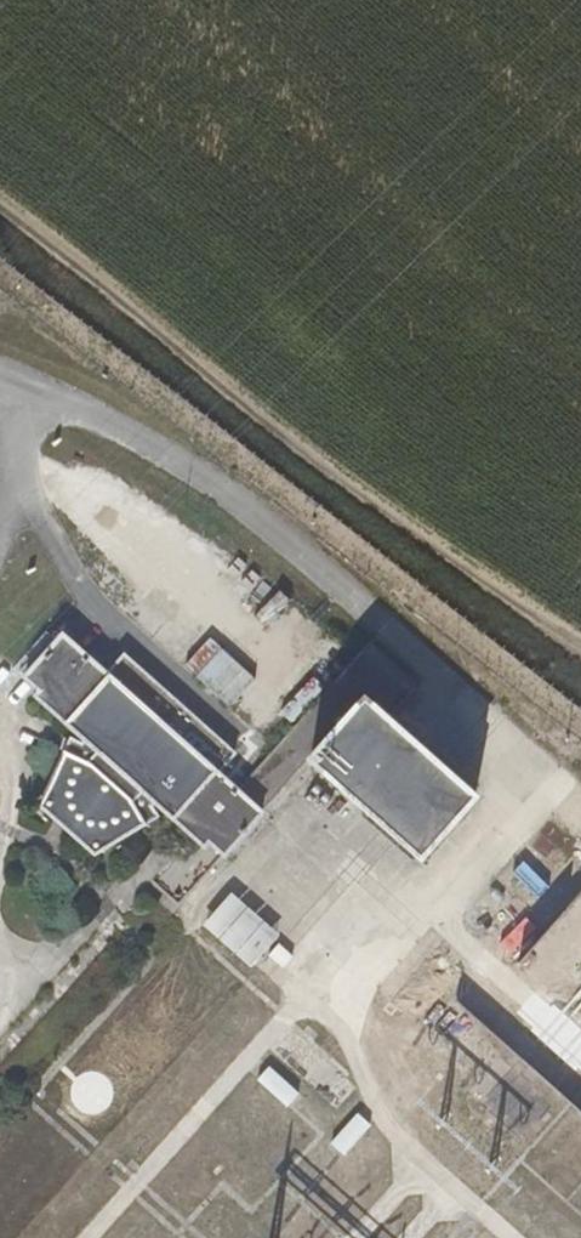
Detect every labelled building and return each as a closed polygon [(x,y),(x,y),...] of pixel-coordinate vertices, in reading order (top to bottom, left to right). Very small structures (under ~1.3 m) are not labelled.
[(111,667),(67,626),(24,672),(42,688),(36,694),(76,732),(98,752),(154,804),(166,816),(201,848),(205,843),(225,861),(269,813),(239,785),(221,768),(239,749),(130,647),(111,667)] [(228,704),(256,675),(212,633),(184,662),(228,704)] [(377,686),(401,708),(416,689),(367,647),(239,785),(269,813),(326,751),(321,747),(377,686)] [(293,658),(242,714),(272,741),(323,684),(293,658)] [(401,708),(377,686),(321,747),(326,751),(435,848),(490,787),(401,708)] [(154,804),(98,752),(90,759),(68,749),(62,760),(53,781),(42,804),(57,818),(69,829),(95,854),(160,817),(152,806),(154,804)] [(231,887),(202,922),(253,965),(282,930),(231,887)] [(297,1093),(269,1066),(257,1079),(284,1106),(297,1093)] [(358,1113),(331,1142),(344,1154),(371,1126),(358,1113)]
